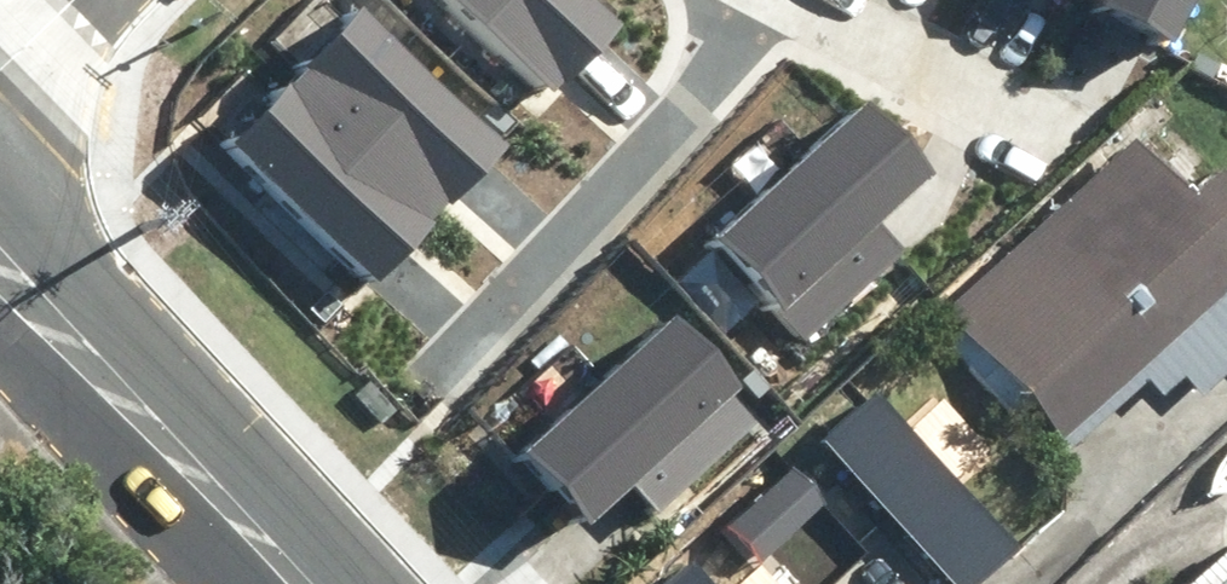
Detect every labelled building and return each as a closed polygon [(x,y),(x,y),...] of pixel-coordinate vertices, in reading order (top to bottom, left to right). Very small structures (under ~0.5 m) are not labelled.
[(539,92),(605,21),(583,0),(439,0),(539,92)] [(1155,37),(1175,0),(1084,0),(1155,37)] [(219,137),(370,276),(494,143),(344,4),(219,137)] [(844,96),(699,230),(791,329),(889,238),(868,216),(915,172),(844,96)] [(1226,369),(1226,162),(1216,150),(1177,187),(1123,130),(937,305),(1072,449),(1143,382),(1163,403),(1186,381),(1200,395),(1226,369)] [(651,313),(506,448),(577,524),(622,481),(644,504),(744,412),(651,313)] [(867,386),(816,435),(958,582),(1009,534),(867,386)] [(723,515),(756,553),(818,498),(784,461),(723,515)] [(679,556),(650,583),(706,583),(679,556)] [(1216,583),(1226,583),(1226,574),(1216,583)]
